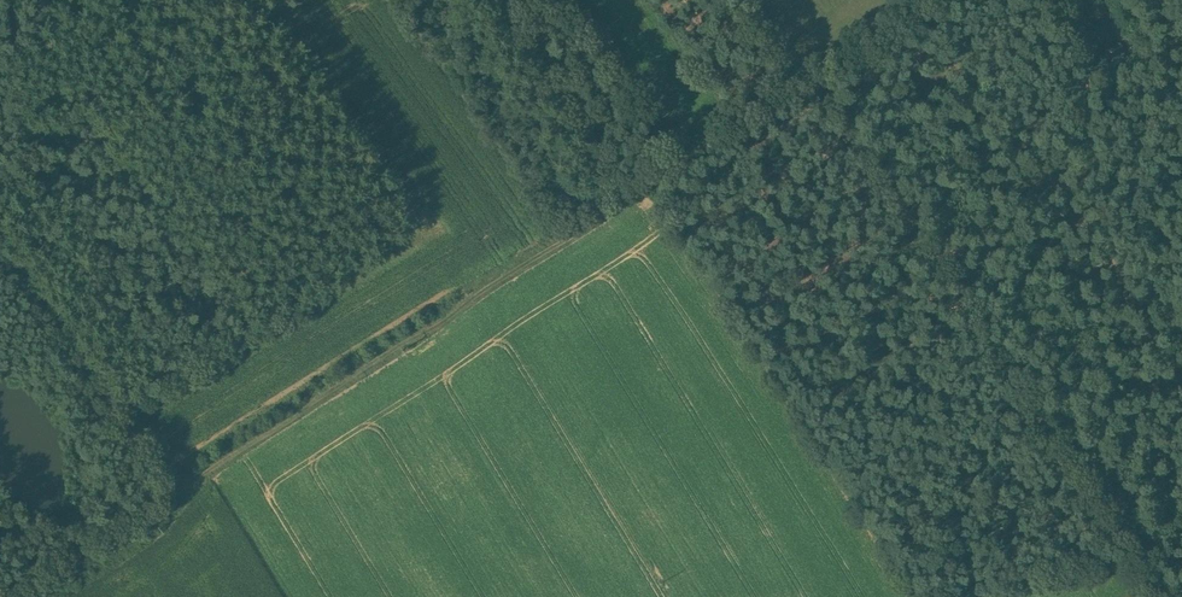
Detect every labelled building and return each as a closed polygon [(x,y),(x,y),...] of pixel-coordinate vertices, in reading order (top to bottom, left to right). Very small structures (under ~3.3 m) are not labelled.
[(1102,19),(1093,27),(1103,40),(1112,33),(1102,19)]
